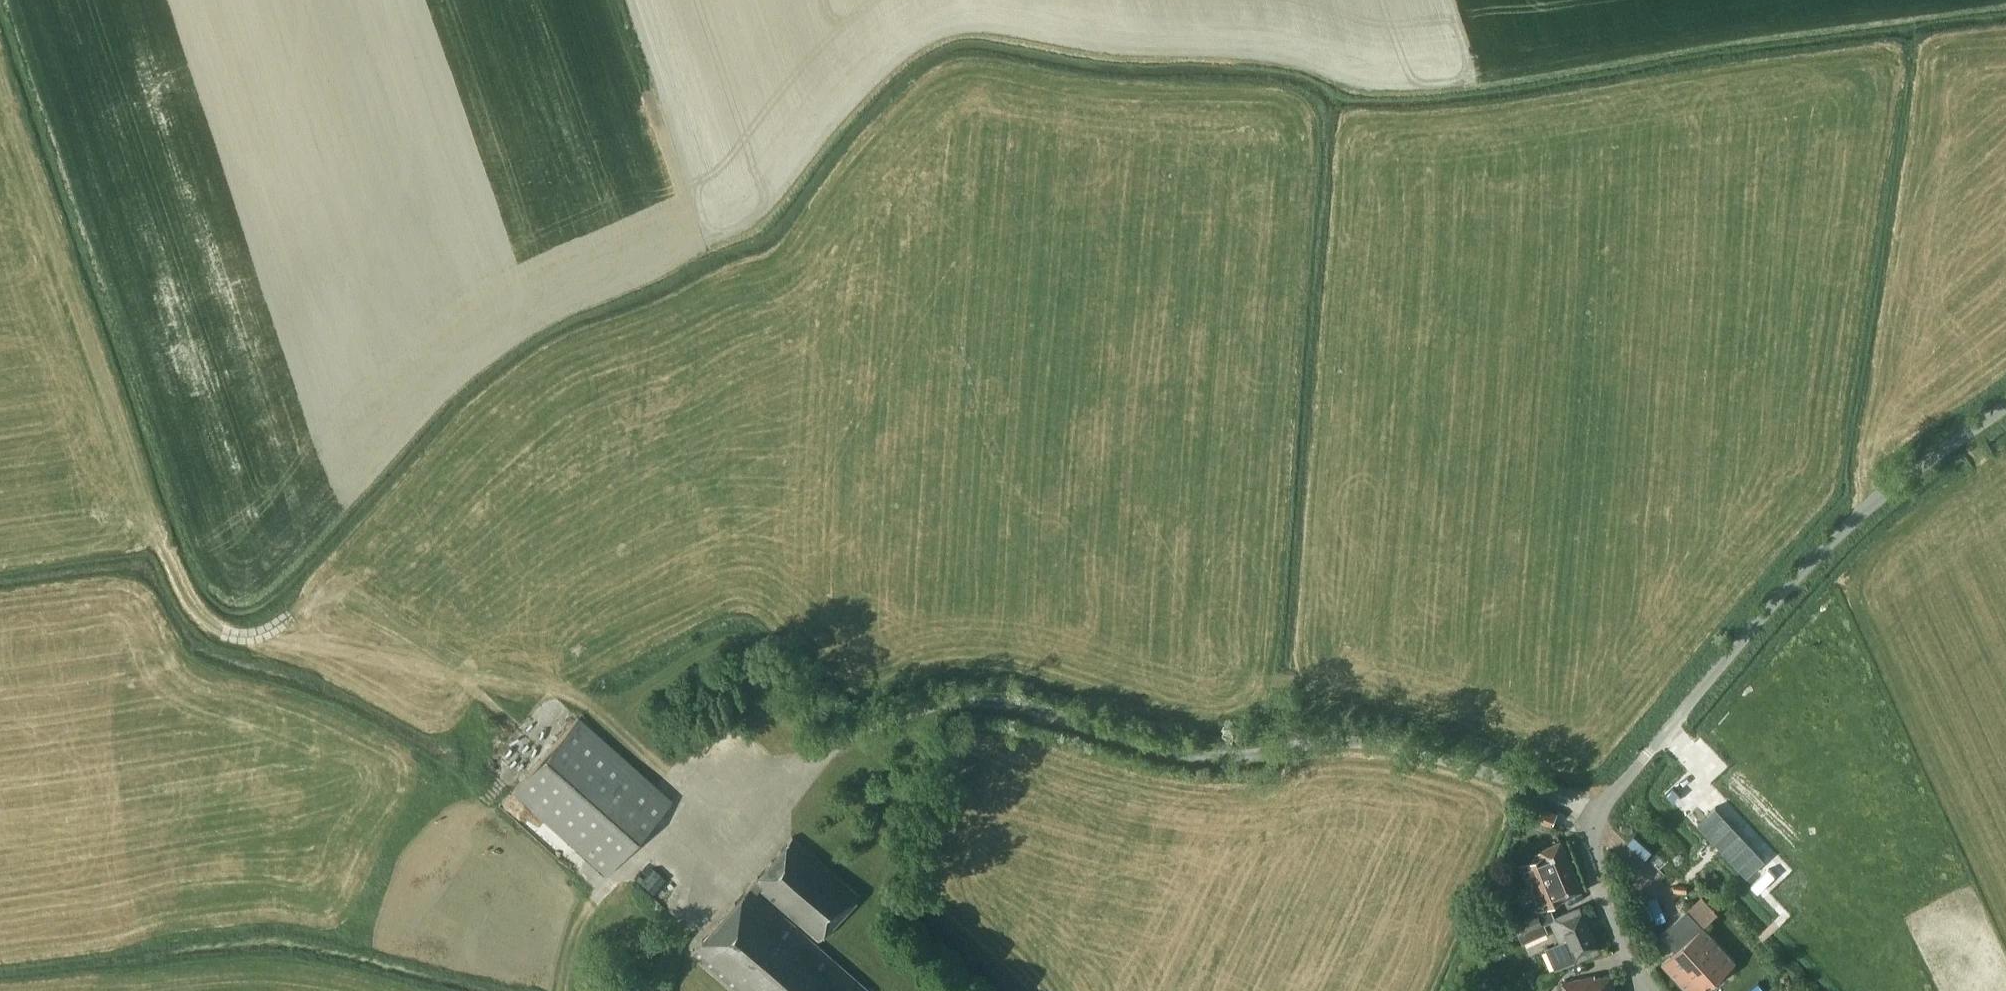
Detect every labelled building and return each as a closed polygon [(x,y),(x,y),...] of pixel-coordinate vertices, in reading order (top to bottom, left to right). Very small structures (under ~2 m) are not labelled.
[(513,791),(607,874),(671,800),(577,717),(513,791)] [(1526,809),(1554,823),(1559,812),(1531,798),(1526,809)] [(820,940),(861,893),(792,837),(693,950),(739,990),(869,990),(758,891),(762,887),(820,940)] [(1521,865),(1524,870),(1532,890),(1540,908),(1549,904),(1581,889),(1561,840),(1537,852),(1539,856),(1521,865)] [(665,900),(677,878),(663,870),(651,892),(665,900)] [(1582,909),(1581,905),(1575,908),(1575,907),(1550,918),(1561,942),(1546,948),(1555,968),(1594,951),(1600,948),(1598,944),(1583,909),(1582,909)] [(1522,934),(1545,923),(1544,921),(1555,916),(1551,907),(1535,914),(1534,912),(1516,920),(1522,934)] [(1704,924),(1688,907),(1661,932),(1676,949),(1661,962),(1688,990),(1702,990),(1728,968),(1695,932),(1704,924)] [(1611,974),(1597,977),(1597,976),(1563,982),(1565,990),(1614,990),(1611,974)]
